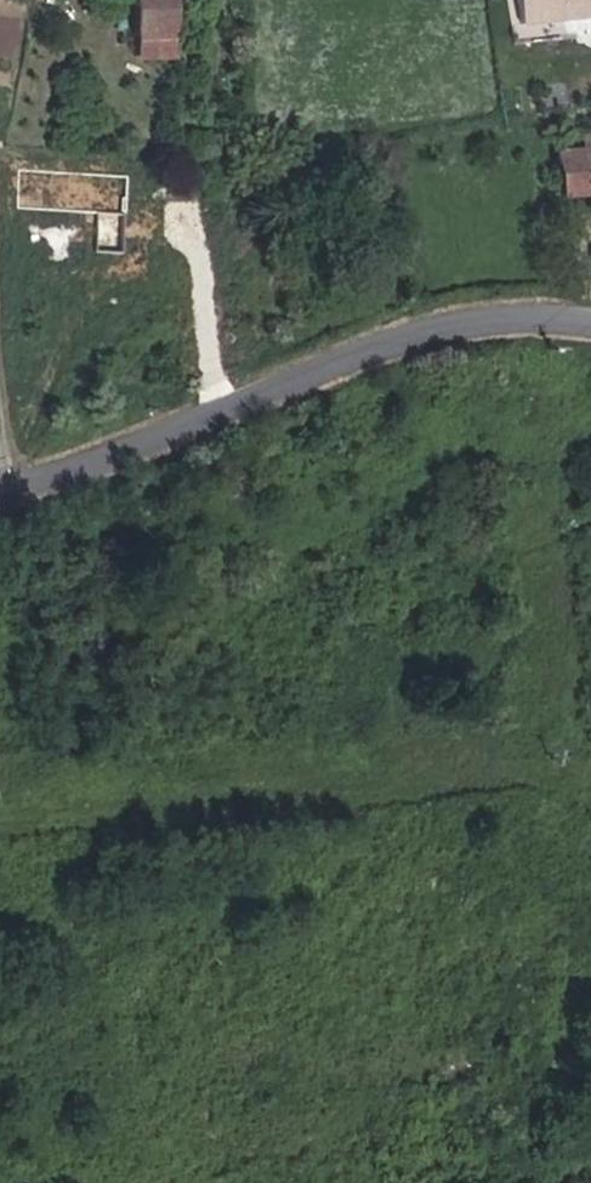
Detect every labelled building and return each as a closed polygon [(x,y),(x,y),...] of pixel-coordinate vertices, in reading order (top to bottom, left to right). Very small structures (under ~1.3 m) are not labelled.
[(172,0),(133,0),(133,41),(172,40),(172,0)] [(514,33),(590,29),(590,0),(512,0),(514,33)] [(173,57),(172,40),(133,41),(134,58),(173,57)] [(581,139),(583,152),(590,151),(590,138),(581,139)] [(583,152),(554,156),(560,198),(582,195),(581,190),(590,188),(590,151),(583,152)]
